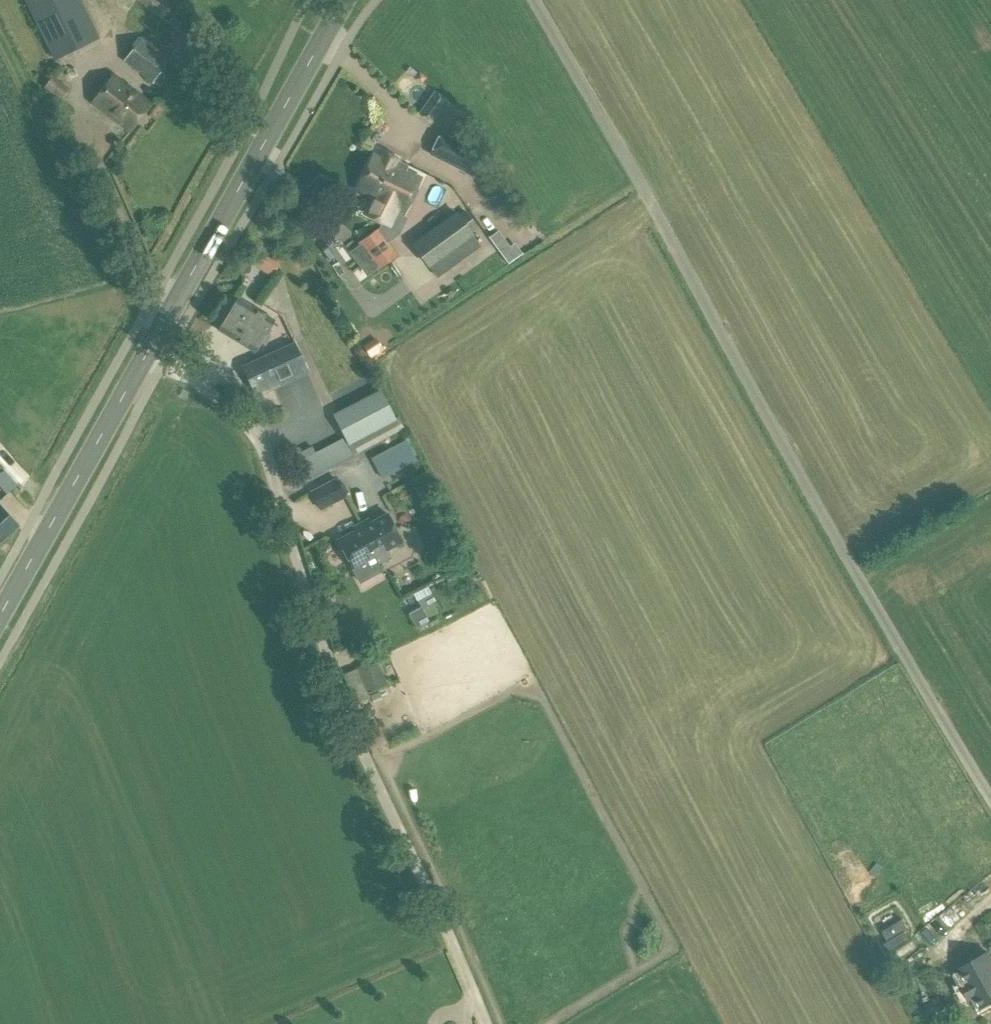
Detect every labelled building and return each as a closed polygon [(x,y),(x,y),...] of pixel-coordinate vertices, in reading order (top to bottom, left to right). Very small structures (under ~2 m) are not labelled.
[(54,61),(100,39),(82,0),(24,0),(54,61)] [(162,20),(175,4),(170,0),(137,0),(162,20)] [(142,37),(124,61),(152,83),(170,59),(142,37)] [(113,74),(91,105),(130,133),(152,103),(113,74)] [(68,89),(51,76),(42,87),(59,101),(68,89)] [(433,93),(421,113),(432,121),(447,100),(433,93)] [(442,133),(431,155),(474,176),(485,155),(442,133)] [(374,155),(357,190),(374,198),(365,214),(390,227),(399,211),(403,214),(421,179),(396,166),(399,161),(384,153),(381,159),(374,155)] [(457,215),(413,246),(428,266),(471,236),(470,233),(476,229),(465,213),(458,217),(457,215)] [(378,229),(360,242),(378,268),(396,255),(378,229)] [(350,268),(337,278),(343,287),(357,277),(350,268)] [(240,300),(220,332),(254,352),(273,320),(240,300)] [(295,342),(244,363),(258,396),(308,374),(295,342)] [(401,429),(380,389),(332,415),(350,445),(355,454),(382,439),(401,429)] [(382,478),(416,460),(405,441),(387,450),(372,458),(382,478)] [(339,479),(314,492),(324,511),(349,497),(339,479)] [(19,525),(0,506),(0,543),(19,525)] [(388,515),(363,528),(383,565),(393,560),(389,551),(403,544),(388,515)] [(383,565),(363,528),(338,541),(360,583),(385,570),(383,565)] [(360,668),(345,674),(355,699),(370,693),(360,668)] [(988,953),(958,969),(966,983),(962,985),(969,999),(974,997),(981,1011),(990,1006),(990,958),(988,953)]
